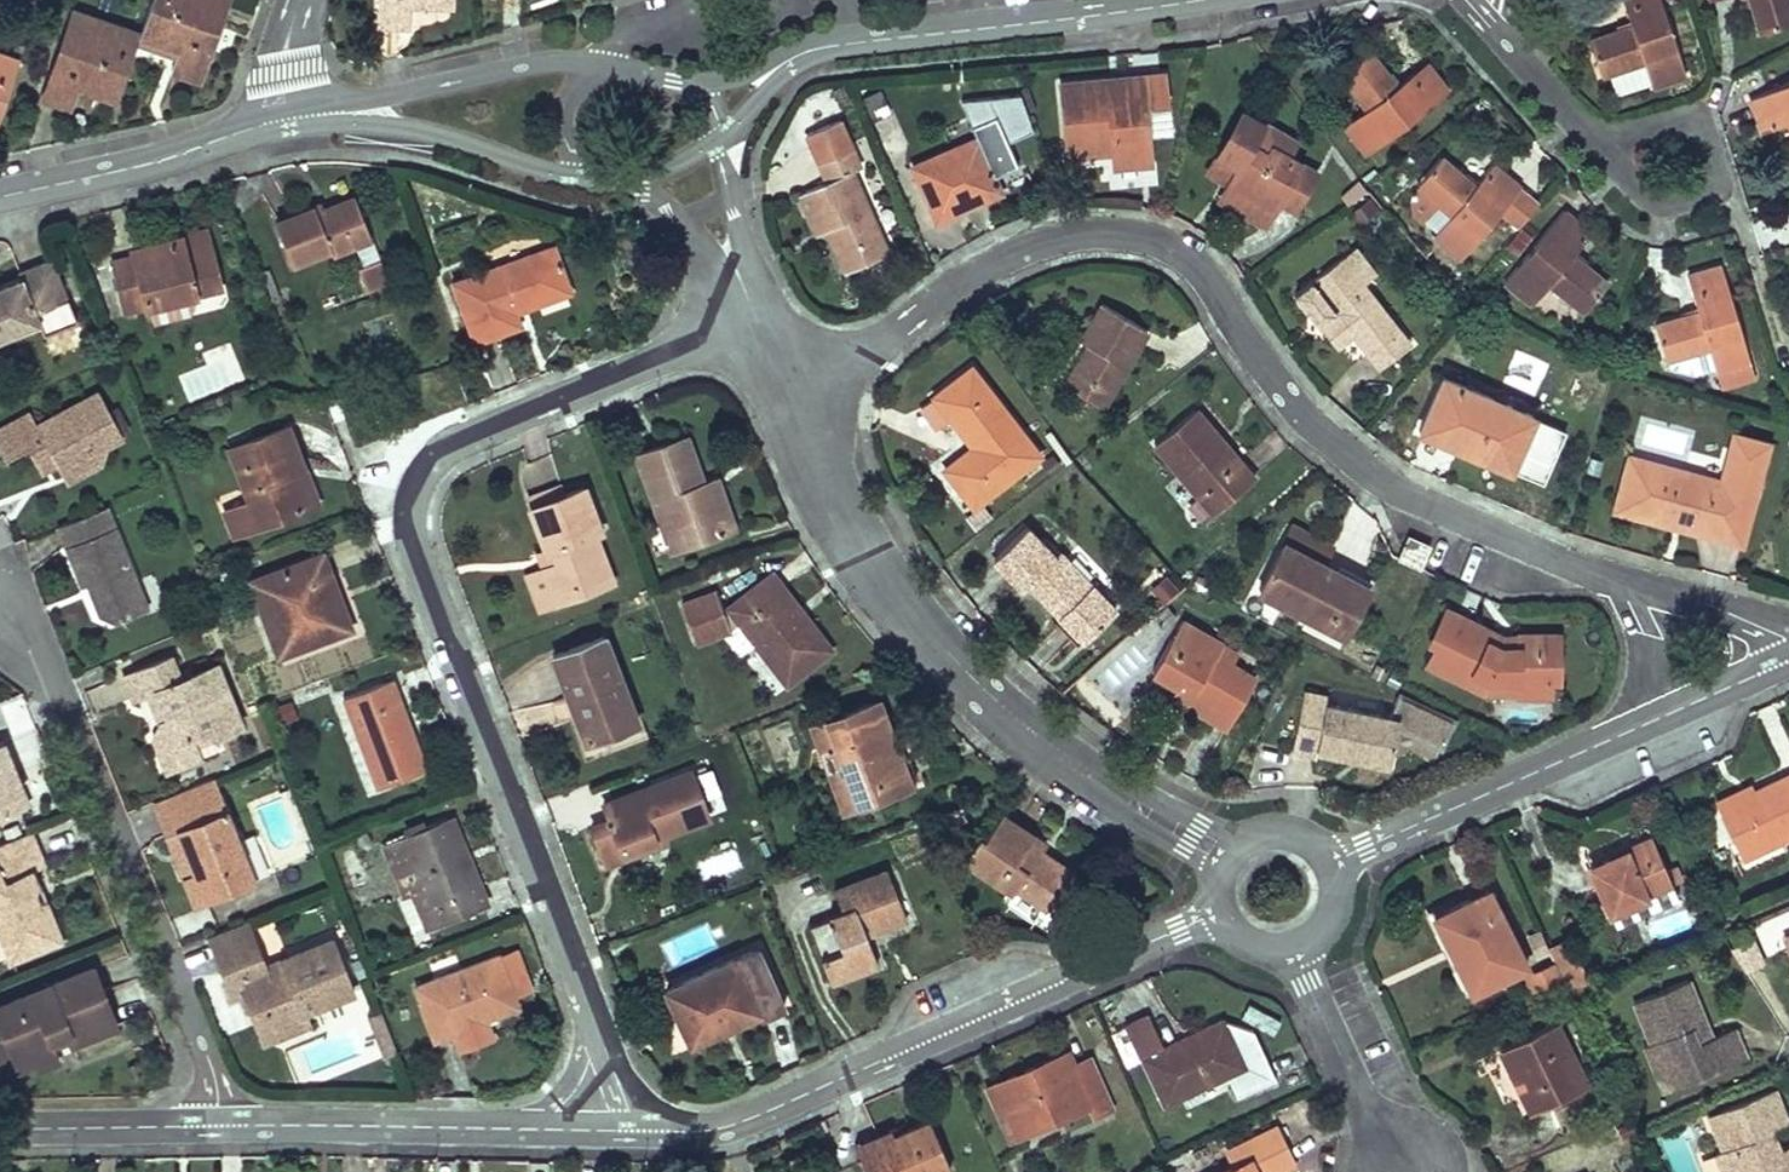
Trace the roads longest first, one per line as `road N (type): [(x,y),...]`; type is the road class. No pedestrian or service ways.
road 1 (residential): [(791,385),(1034,237),(1096,226),(1150,231),(1199,256),(1249,342),(1318,423),(1386,479),(1523,543),(1788,640)]
road 2 (residential): [(637,1139),(476,731),(420,554),(415,501),(427,457),(757,317)]
road 3 (residential): [(791,385),(859,551),(923,622),(1061,754),(1229,855)]
road 4 (residential): [(637,1139),(688,1140),(757,1126),(1227,919)]
road 5 (residential): [(221,1130),(218,1090),(77,715),(0,605)]
road 6 (residential): [(1338,885),(1788,670)]
road 7 (residential): [(1169,0),(802,54),(766,78),(707,81)]
road 8 (residential): [(221,1130),(637,1139)]
road 9 (residential): [(574,70),(562,106),(578,178),(651,187),(757,317)]
road 10 (residential): [(574,70),(268,130)]
road 11 (residential): [(268,130),(0,196)]
road 12 (residential): [(757,317),(707,81)]
road 13 (residential): [(1291,947),(1399,1160)]
road 14 (residential): [(0,1134),(221,1130)]
road 15 (residential): [(1604,137),(1633,191),(1664,206),(1696,201),(1721,172),(1701,127)]
road 16 (residential): [(1604,137),(1476,0)]
road 17 (residential): [(1338,885),(1331,861),(1302,834),(1262,832),(1229,855)]
road 18 (residential): [(268,130),(304,0)]
road 19 (residential): [(707,81),(574,70)]

